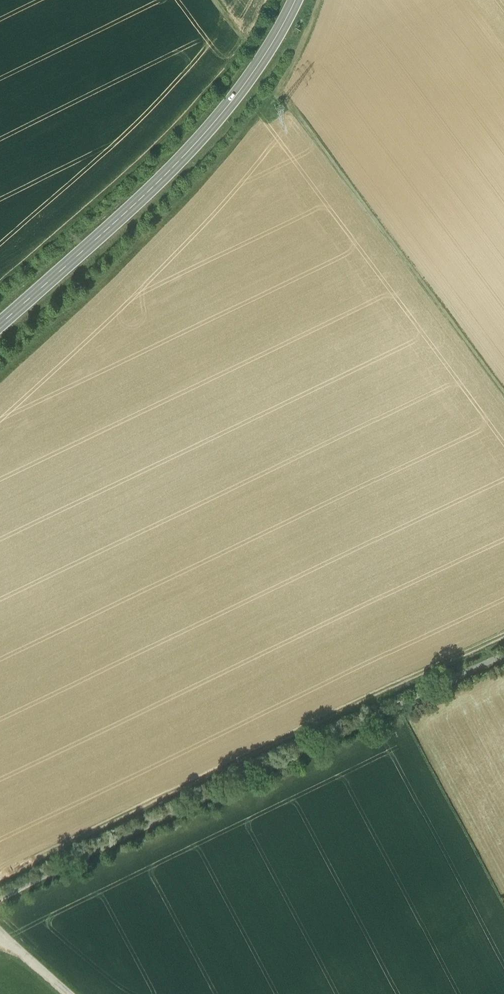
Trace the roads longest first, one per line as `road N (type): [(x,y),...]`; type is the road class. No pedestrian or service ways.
road 1 (secondary): [(0,334),(103,245),(230,114),(295,0)]

